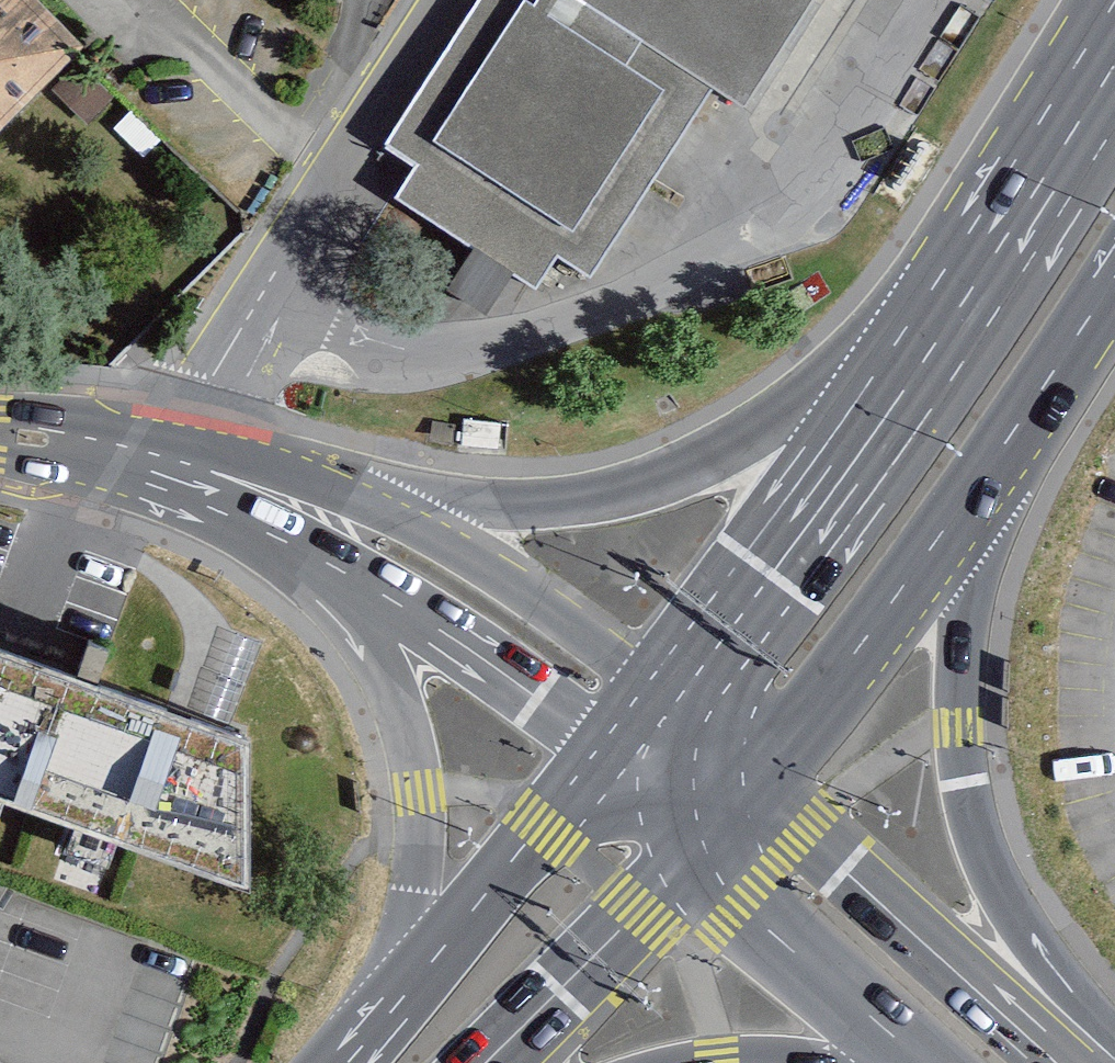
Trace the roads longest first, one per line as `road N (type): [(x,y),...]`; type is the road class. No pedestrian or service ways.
road 1 (secondary): [(1083,1062),(1032,979),(997,898),(960,727),(971,585),(1002,462)]
road 2 (tertiary): [(878,383),(743,463),(592,508),(514,515),(358,501)]
road 3 (tertiary): [(317,563),(402,718),(420,789),(424,870),(414,939),(392,1005),(359,1062)]
road 4 (secondary): [(1114,15),(878,383)]
road 5 (secondary): [(1083,1062),(765,779)]
road 6 (secondary): [(609,750),(360,1062)]
road 7 (secondary): [(765,779),(1002,462)]
road 8 (secondary): [(878,383),(654,688)]
road 9 (tertiary): [(654,688),(462,555),(358,501)]
road 10 (tertiary): [(317,563),(475,653),(609,750)]
road 11 (residential): [(173,466),(340,175)]
road 12 (secondary): [(706,850),(923,1062)]
road 13 (secondary): [(498,1062),(706,850)]
road 14 (secondary): [(1002,462),(1114,285)]
road 15 (tertiary): [(358,501),(173,466)]
road 16 (tertiary): [(173,466),(0,439)]
road 17 (tertiary): [(173,466),(216,507),(317,563)]
road 18 (secondary): [(765,779),(654,688)]
road 19 (secondary): [(609,750),(706,850)]

